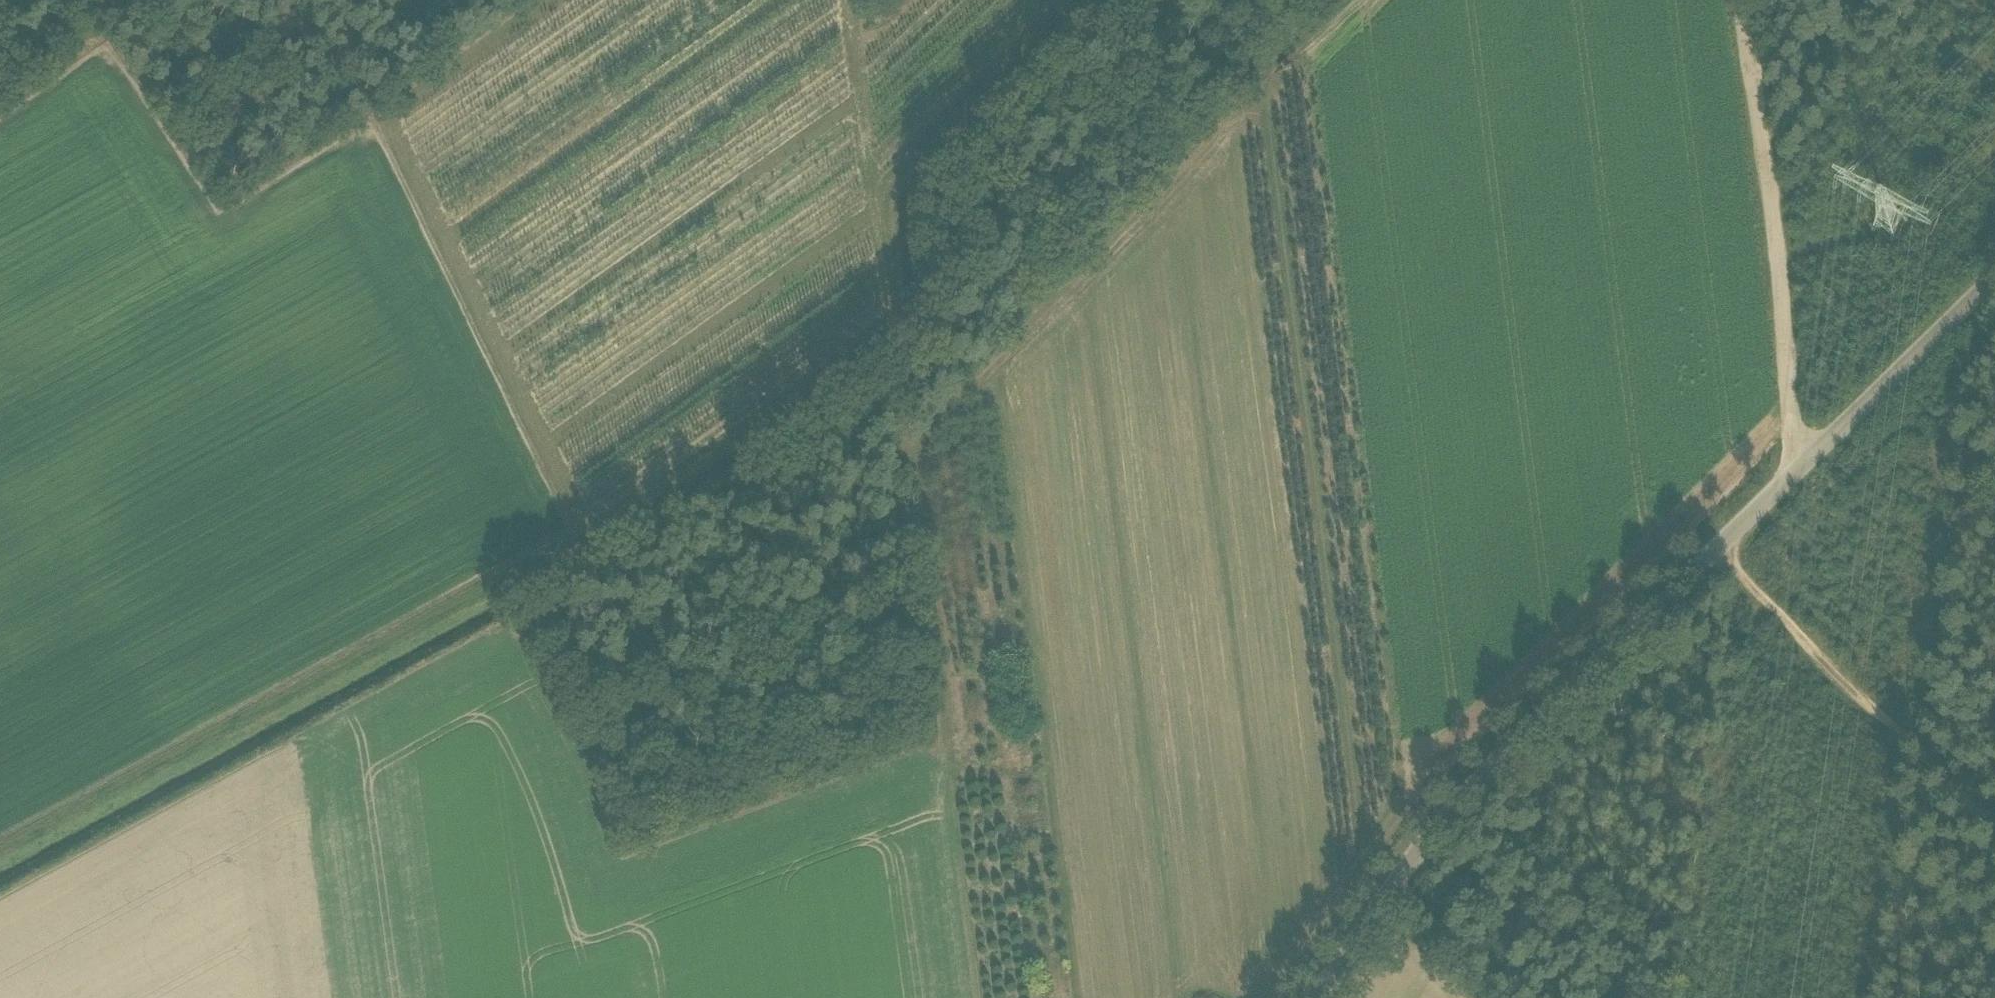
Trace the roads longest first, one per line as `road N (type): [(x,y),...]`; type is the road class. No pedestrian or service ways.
road 1 (track): [(0,862),(560,563),(907,319),(858,0)]
road 2 (unclassified): [(1321,997),(1403,869),(1507,750),(1994,276)]
road 3 (track): [(1745,0),(1799,466)]
road 4 (track): [(1994,826),(1716,552)]

